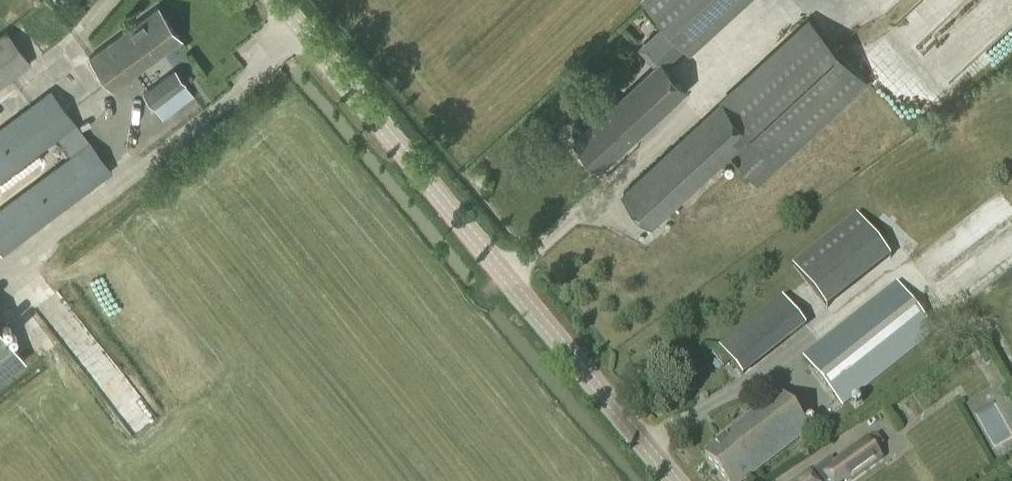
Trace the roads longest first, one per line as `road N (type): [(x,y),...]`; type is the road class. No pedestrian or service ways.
road 1 (tertiary): [(675,480),(272,0)]
road 2 (track): [(508,280),(802,0)]

